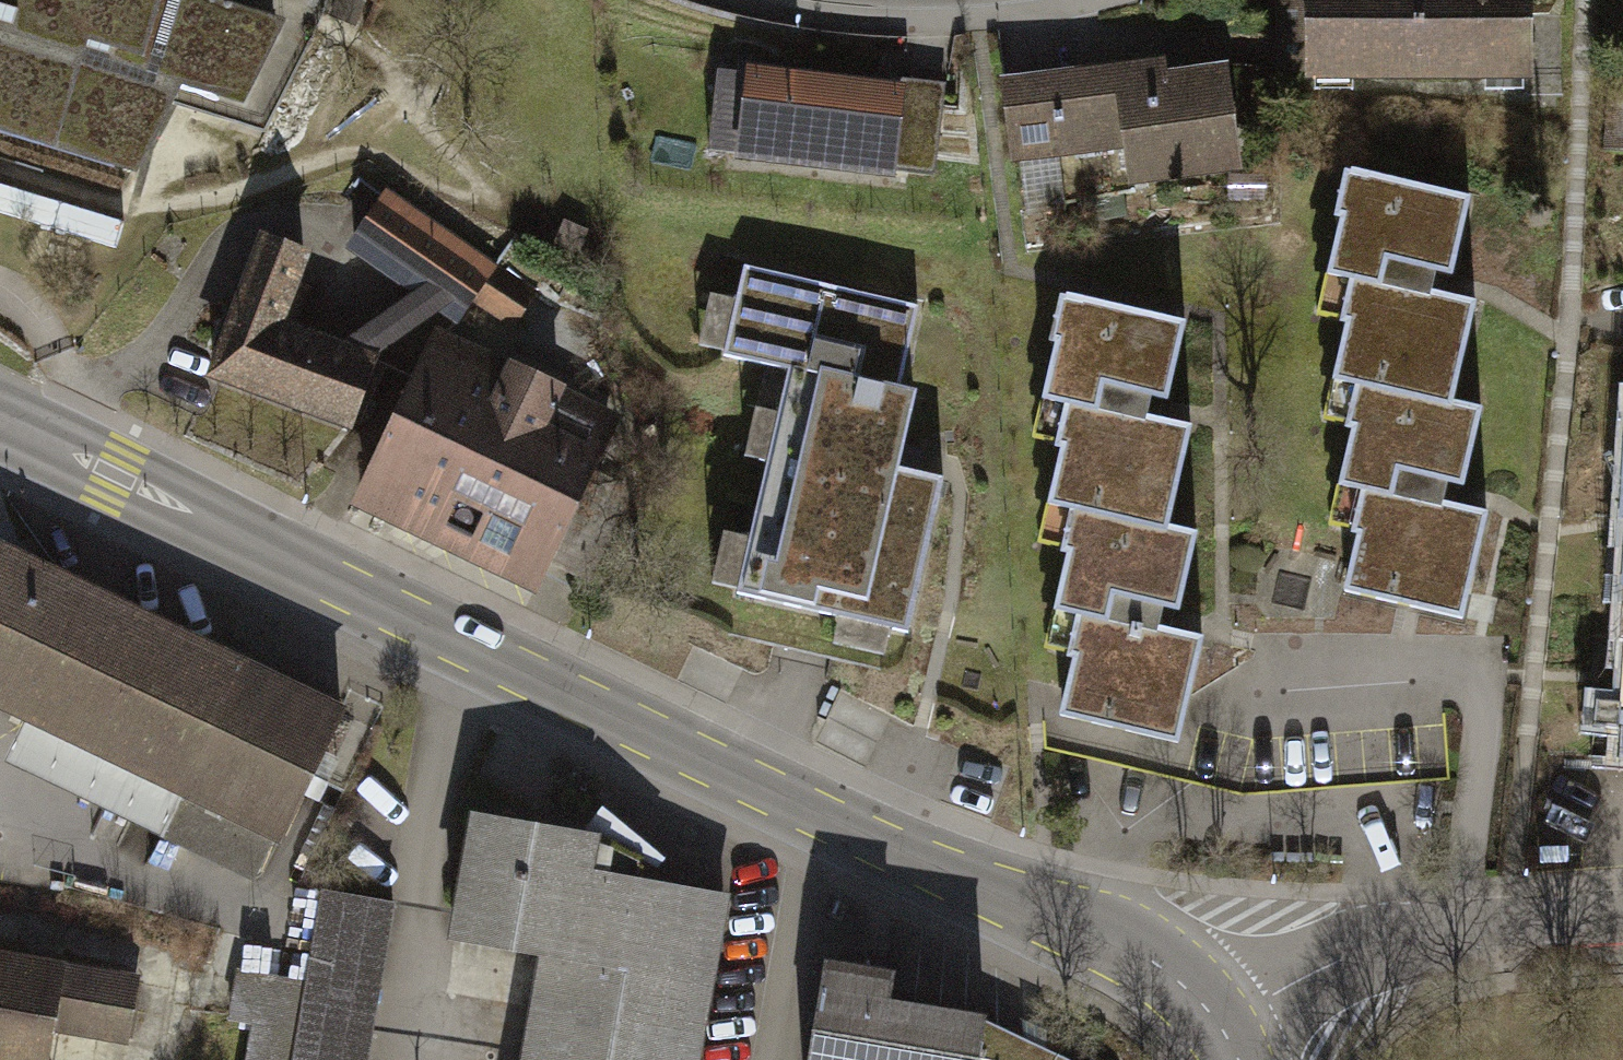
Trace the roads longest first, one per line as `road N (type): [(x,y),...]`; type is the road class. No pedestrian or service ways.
road 1 (tertiary): [(1216,1015),(1134,946),(921,863),(0,421)]
road 2 (residential): [(1216,1015),(1356,959),(1622,924)]

